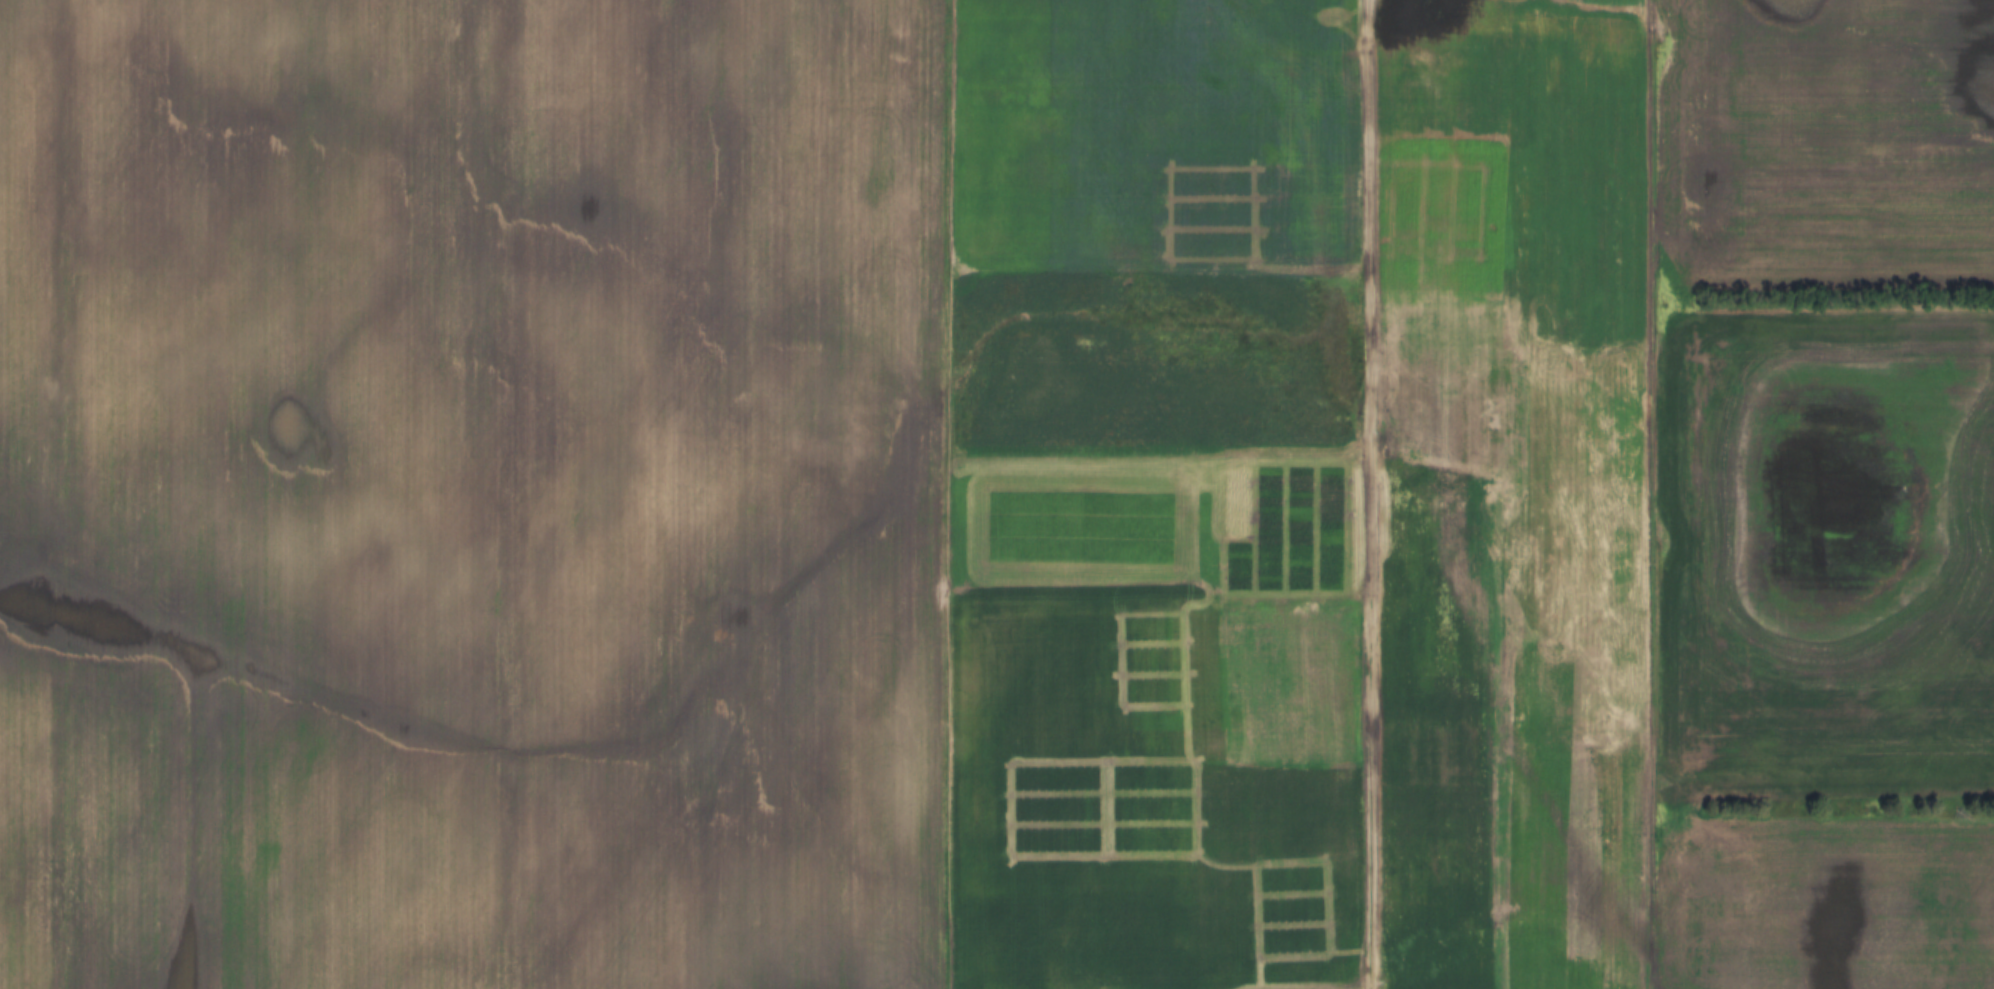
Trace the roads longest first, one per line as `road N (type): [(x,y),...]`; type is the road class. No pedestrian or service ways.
road 1 (track): [(69,0),(65,988)]
road 2 (track): [(1373,0),(1375,988)]

